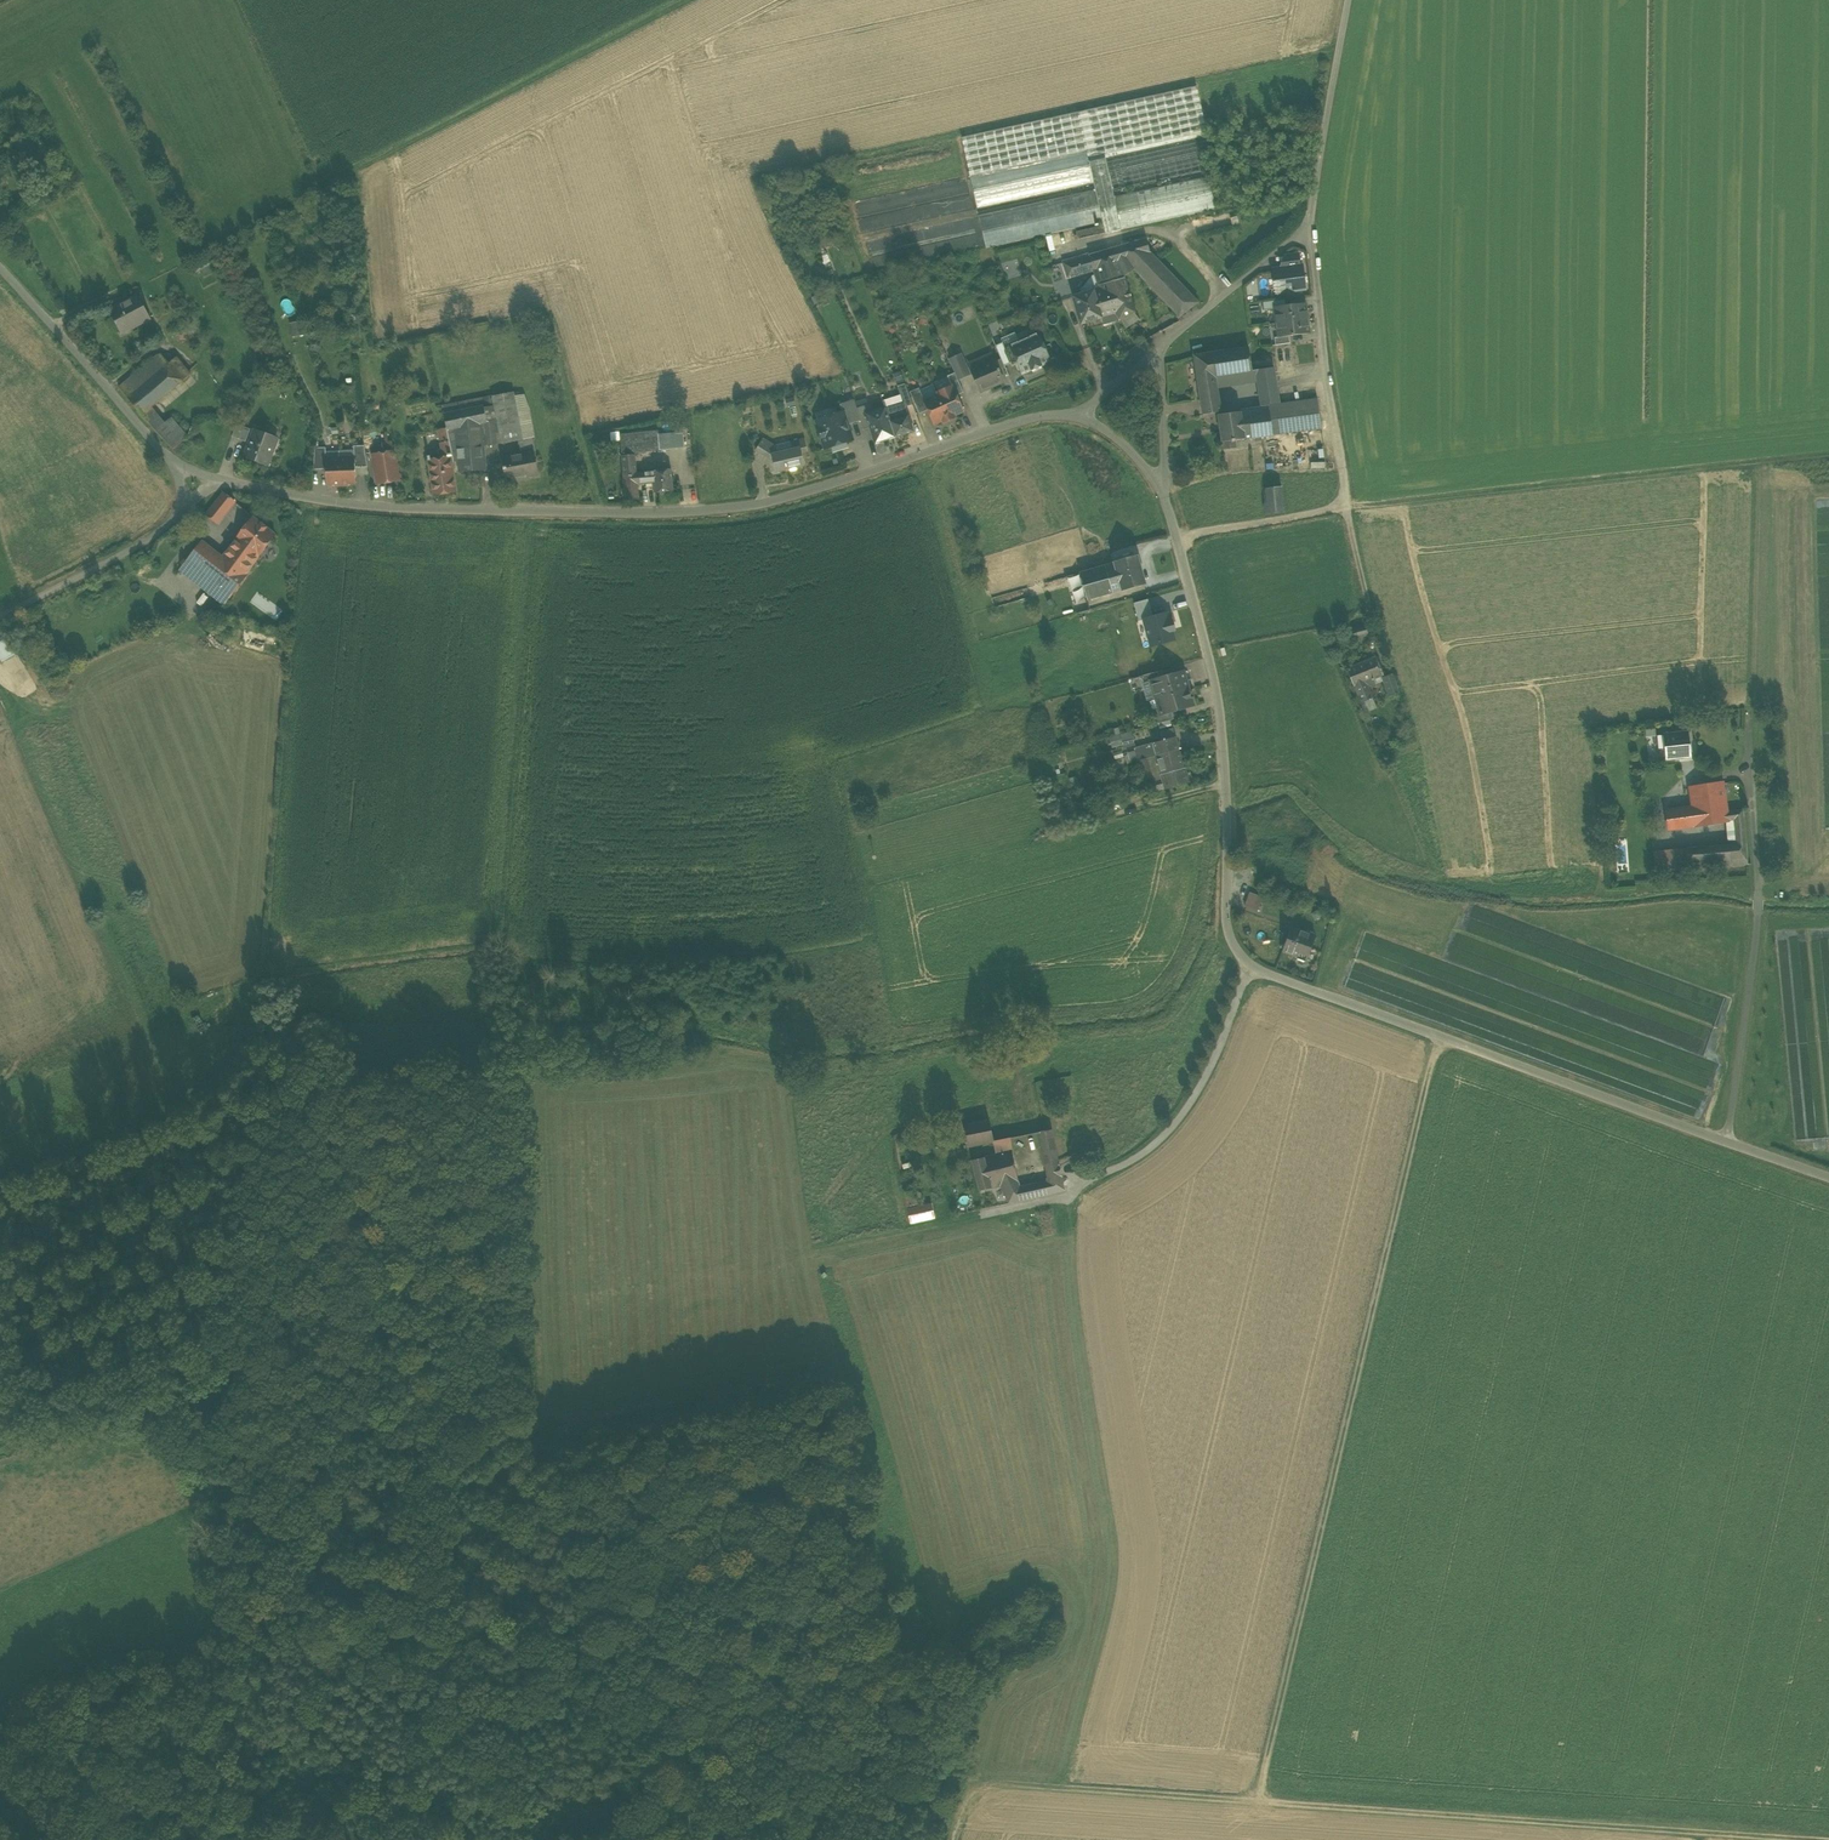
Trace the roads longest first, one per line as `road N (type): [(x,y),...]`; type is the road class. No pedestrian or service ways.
road 1 (residential): [(1828,1177),(1249,967),(1225,910),(1225,694),(1173,507)]
road 2 (residential): [(1077,409),(735,507),(400,507),(212,474)]
road 3 (track): [(1257,1800),(1437,1037)]
road 4 (track): [(1828,457),(1346,507),(1182,537)]
road 5 (track): [(1062,1196),(1114,1566),(1062,1786)]
road 6 (track): [(1257,1800),(1826,1839)]
road 7 (track): [(683,0),(214,242)]
road 8 (residential): [(1154,352),(1308,225),(1348,0)]
road 9 (track): [(1369,615),(1346,507),(1308,225)]
road 10 (track): [(946,1839),(960,1779),(1257,1800)]
road 11 (residential): [(212,474),(174,461),(0,267)]
road 12 (residential): [(0,611),(158,536),(212,474)]
road 13 (track): [(1062,1196),(811,1250)]
road 14 (track): [(55,326),(214,242)]
road 15 (residential): [(1173,507),(1154,352)]
road 16 (residential): [(1173,507),(1126,446),(1077,409)]

